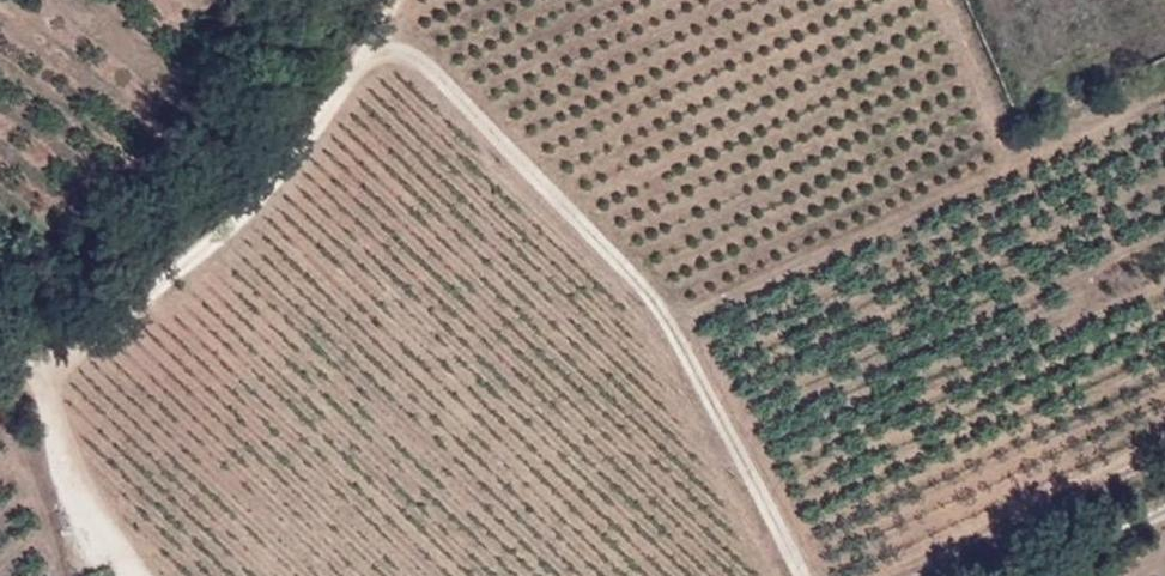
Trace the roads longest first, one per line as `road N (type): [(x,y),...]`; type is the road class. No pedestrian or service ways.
road 1 (track): [(380,35),(417,57),(615,246),(681,337),(794,575)]
road 2 (unclassified): [(397,0),(271,199),(173,286),(80,347),(48,357),(0,347)]
road 3 (track): [(744,473),(1164,272)]
road 4 (track): [(135,575),(84,505),(49,408),(48,357)]
road 5 (track): [(1058,575),(1164,517)]

